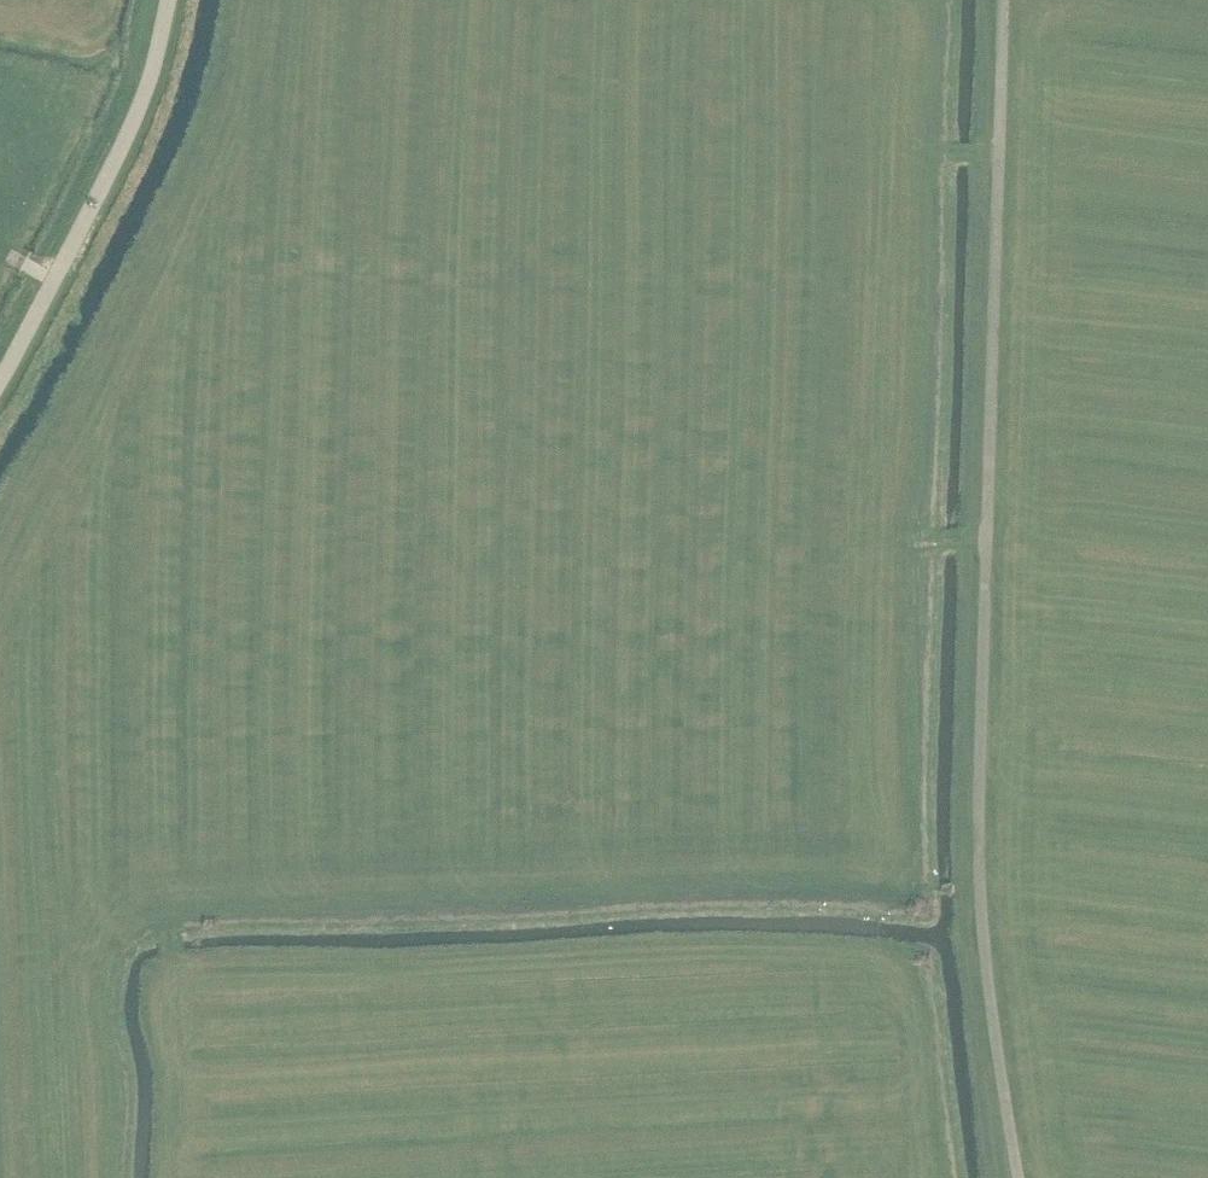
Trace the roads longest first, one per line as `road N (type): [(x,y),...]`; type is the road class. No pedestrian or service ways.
road 1 (track): [(1020,1177),(980,882),(1006,0)]
road 2 (unclassified): [(170,0),(154,84),(0,385)]

